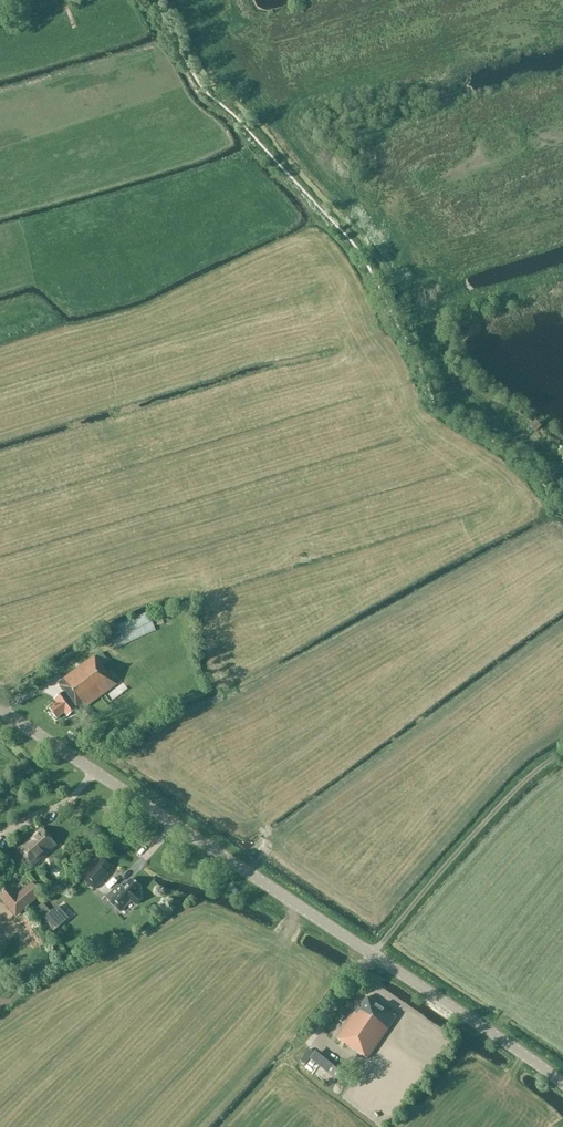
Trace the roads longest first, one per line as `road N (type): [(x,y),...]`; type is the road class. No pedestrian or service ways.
road 1 (tertiary): [(562,1084),(0,709)]

